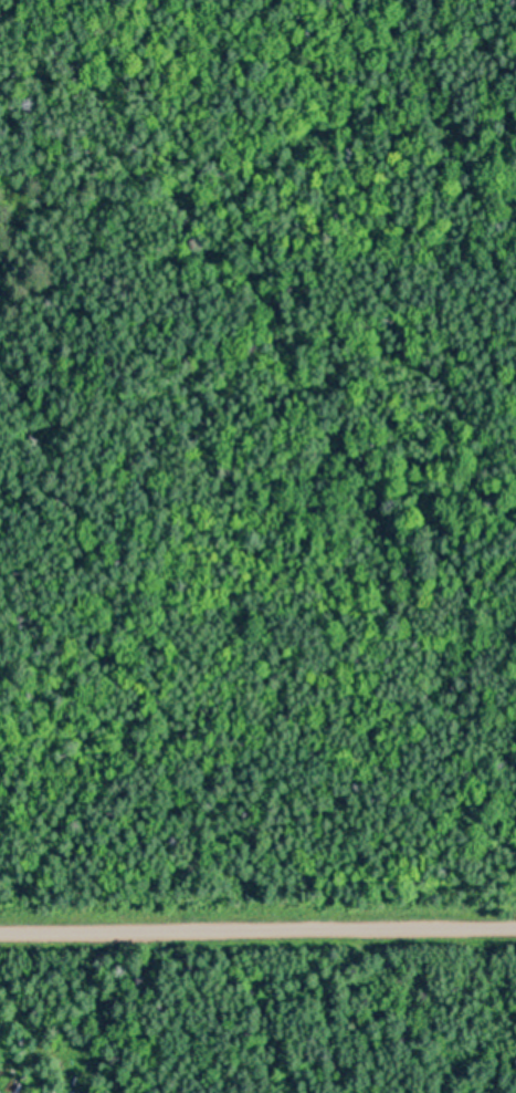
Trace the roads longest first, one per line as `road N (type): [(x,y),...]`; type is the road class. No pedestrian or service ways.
road 1 (residential): [(515,928),(0,934)]

